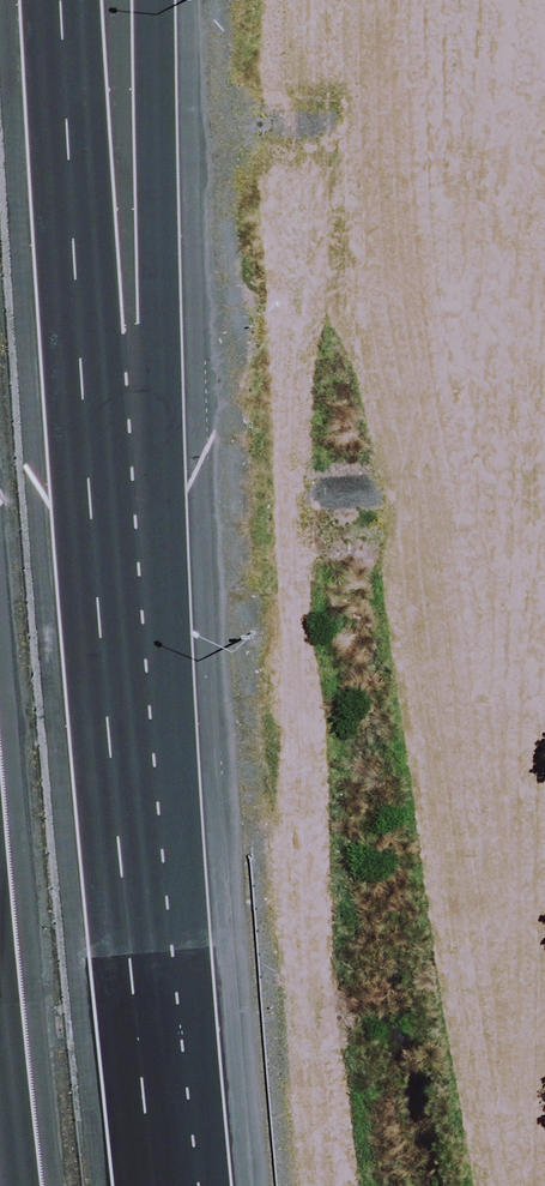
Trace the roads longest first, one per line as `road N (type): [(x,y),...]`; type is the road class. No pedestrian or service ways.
road 1 (motorway): [(58,0),(83,453),(127,696)]
road 2 (motorway): [(147,0),(127,696)]
road 3 (motorway): [(127,696),(185,1185)]

